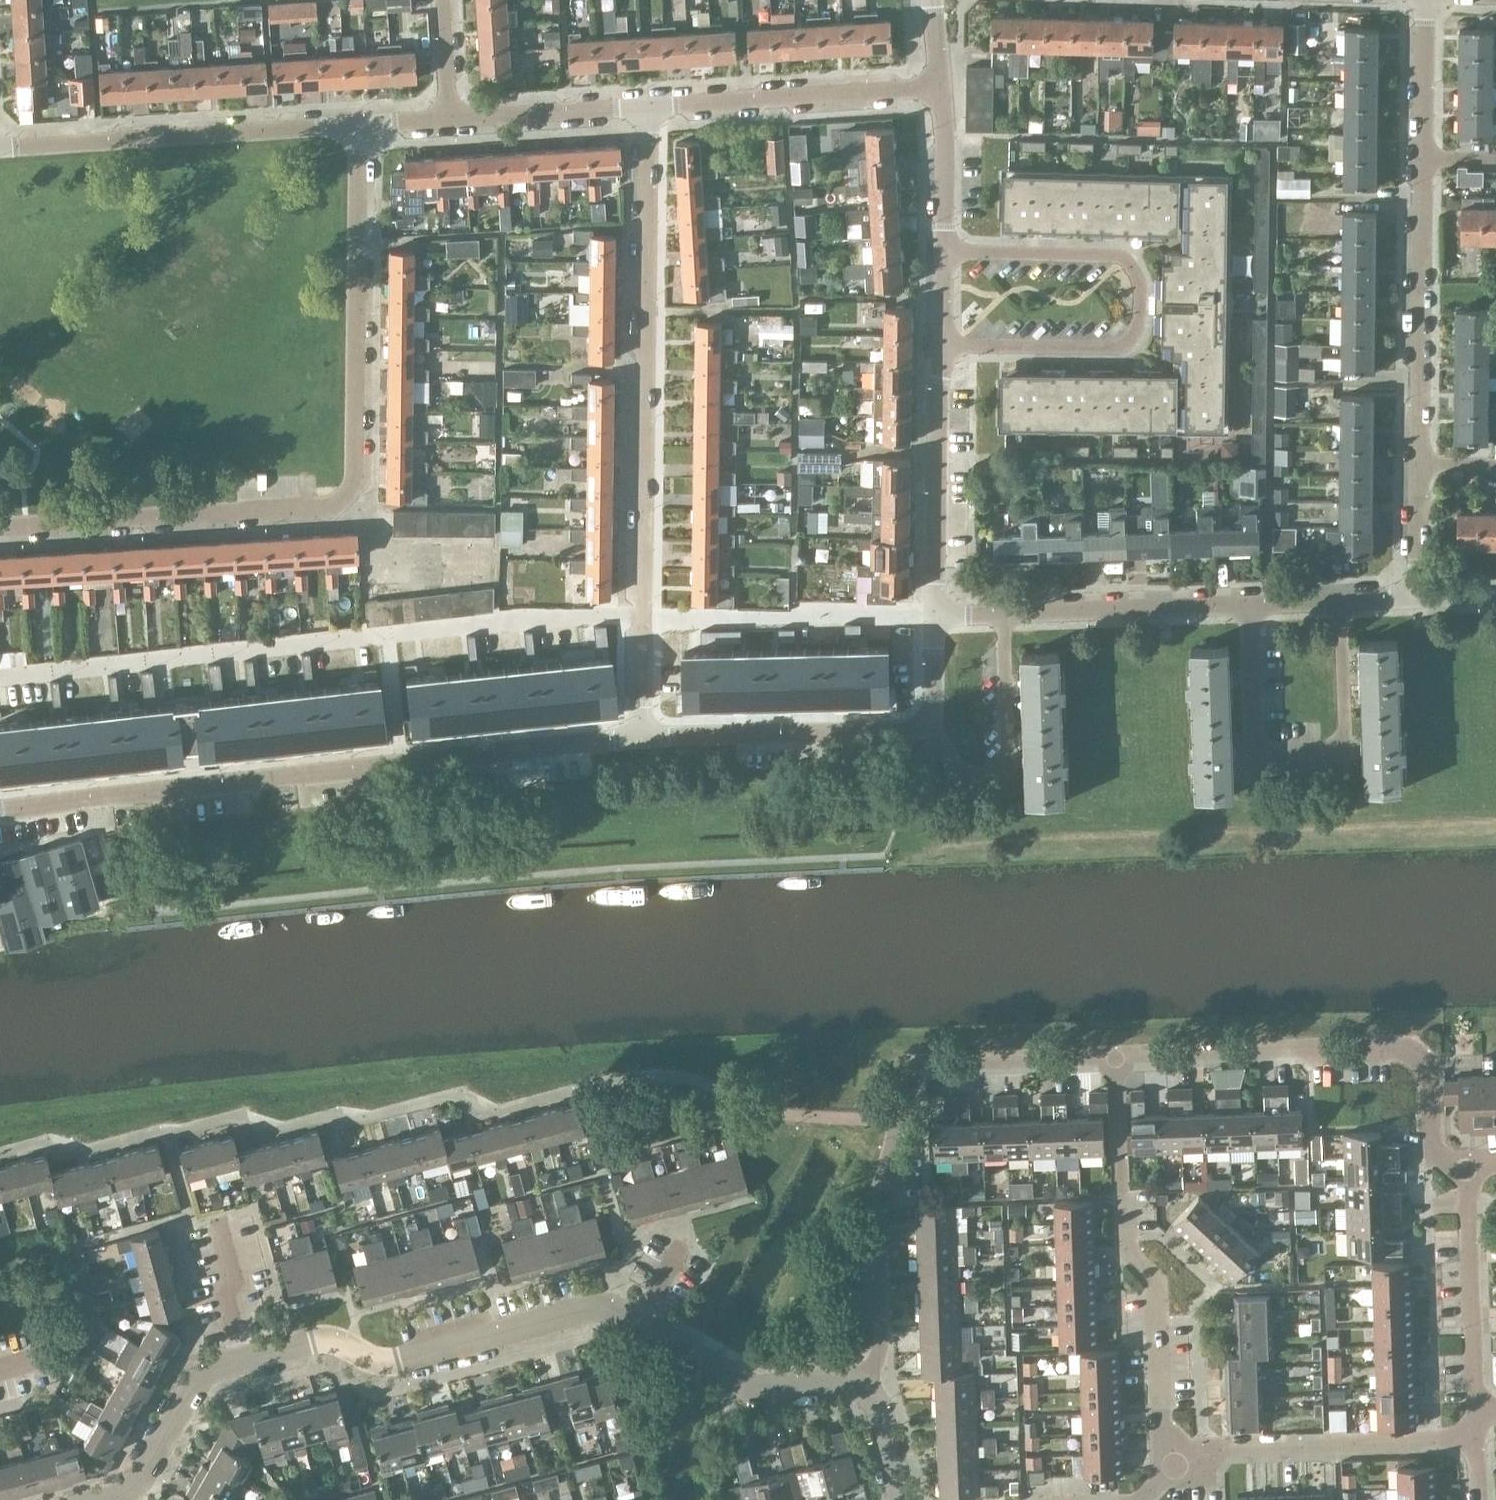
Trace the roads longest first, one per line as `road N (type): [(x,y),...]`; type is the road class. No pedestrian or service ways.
road 1 (residential): [(0,526),(333,505),(347,490),(353,483),(357,124)]
road 2 (unclassified): [(242,1359),(322,1338),(388,1362),(601,1306),(744,1384),(841,1378),(858,1385)]
road 3 (residential): [(5,810),(641,736)]
road 4 (residential): [(641,736),(648,105)]
road 5 (residential): [(1116,1054),(916,1062),(875,1214),(879,1352),(858,1385)]
road 6 (residential): [(936,613),(944,365),(939,86)]
road 7 (residential): [(1466,1169),(1441,1157),(1430,1132),(1428,1066),(1406,1046),(1116,1054)]
road 8 (residential): [(1174,1464),(1160,1418),(1156,1284),(1126,1252),(1116,1054)]
road 9 (residential): [(1340,599),(1345,750),(1255,752),(1249,603)]
road 10 (residential): [(0,148),(357,124)]
road 11 (residential): [(1174,1464),(1210,1451),(1476,1437)]
road 12 (residential): [(1419,463),(1423,159)]
road 13 (residential): [(641,736),(935,728)]
road 14 (residential): [(648,105),(939,86)]
road 15 (residential): [(935,728),(962,772),(1008,771),(1003,612)]
road 16 (residential): [(1003,612),(1249,603)]
road 17 (residential): [(1475,1411),(1466,1169)]
road 18 (unclassified): [(104,1499),(135,1484),(198,1379),(242,1359)]
road 19 (residential): [(448,118),(648,105)]
road 20 (residential): [(1423,159),(1425,0)]
road 21 (residential): [(242,1359),(225,1295),(235,1280),(217,1217)]
road 22 (residential): [(1419,596),(1419,463)]
road 23 (unclassified): [(858,1385),(877,1406),(903,1499)]

